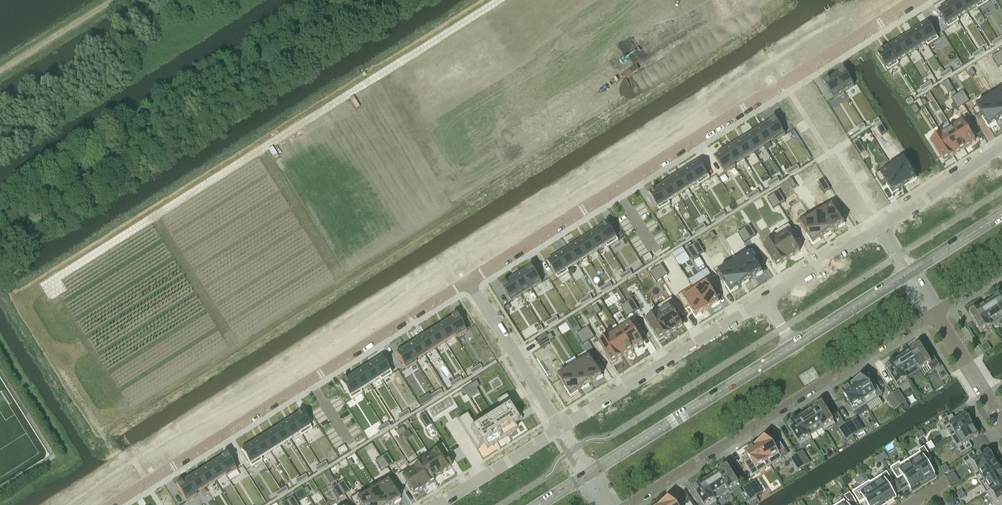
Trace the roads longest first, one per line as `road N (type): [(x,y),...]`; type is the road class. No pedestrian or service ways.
road 1 (track): [(502,0),(52,282)]
road 2 (residential): [(144,478),(465,277)]
road 3 (residential): [(465,277),(786,78)]
road 4 (residential): [(629,504),(933,312)]
road 5 (residential): [(763,299),(558,426)]
road 6 (tertiary): [(792,346),(588,474)]
road 7 (residential): [(465,277),(558,426)]
road 8 (residential): [(786,78),(879,226)]
road 9 (residential): [(786,78),(914,0)]
road 10 (residential): [(558,426),(434,504)]
road 11 (residential): [(1001,150),(879,226)]
road 12 (residential): [(879,226),(763,299)]
road 13 (tertiary): [(908,273),(792,346)]
road 14 (track): [(0,71),(113,0)]
road 15 (residential): [(1001,423),(933,312)]

